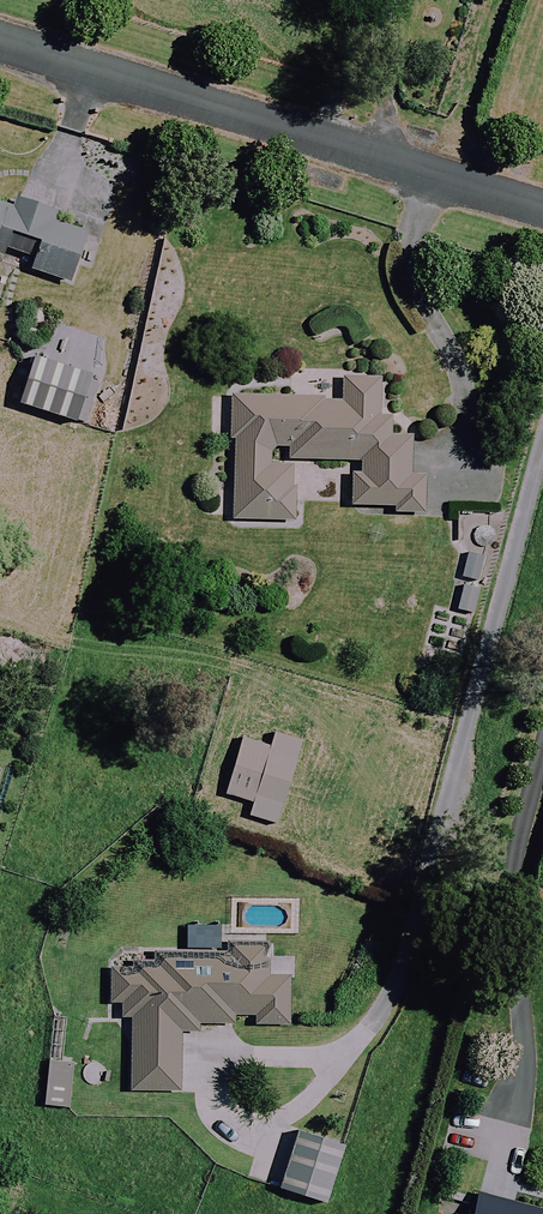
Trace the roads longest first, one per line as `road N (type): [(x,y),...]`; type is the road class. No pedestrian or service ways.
road 1 (residential): [(542,213),(0,45)]

